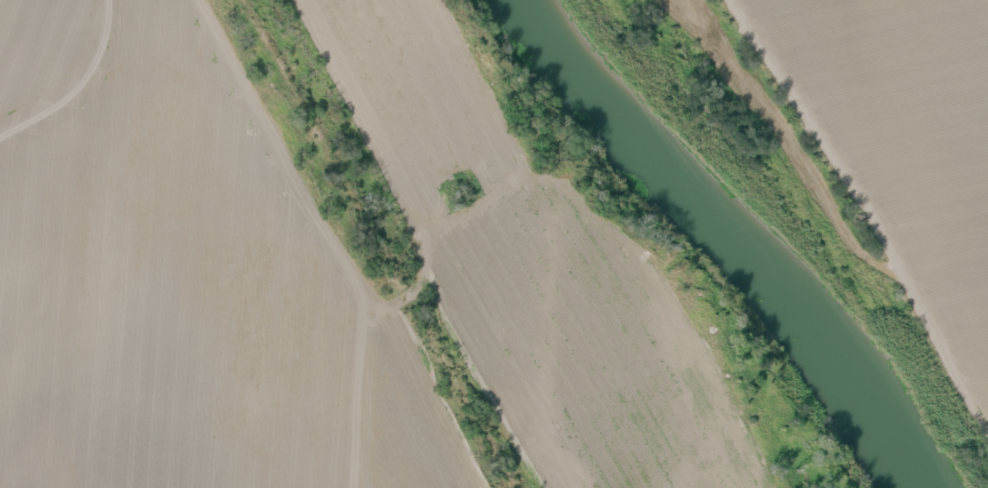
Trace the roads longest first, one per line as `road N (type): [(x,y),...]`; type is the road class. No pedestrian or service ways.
road 1 (track): [(987,457),(727,0)]

